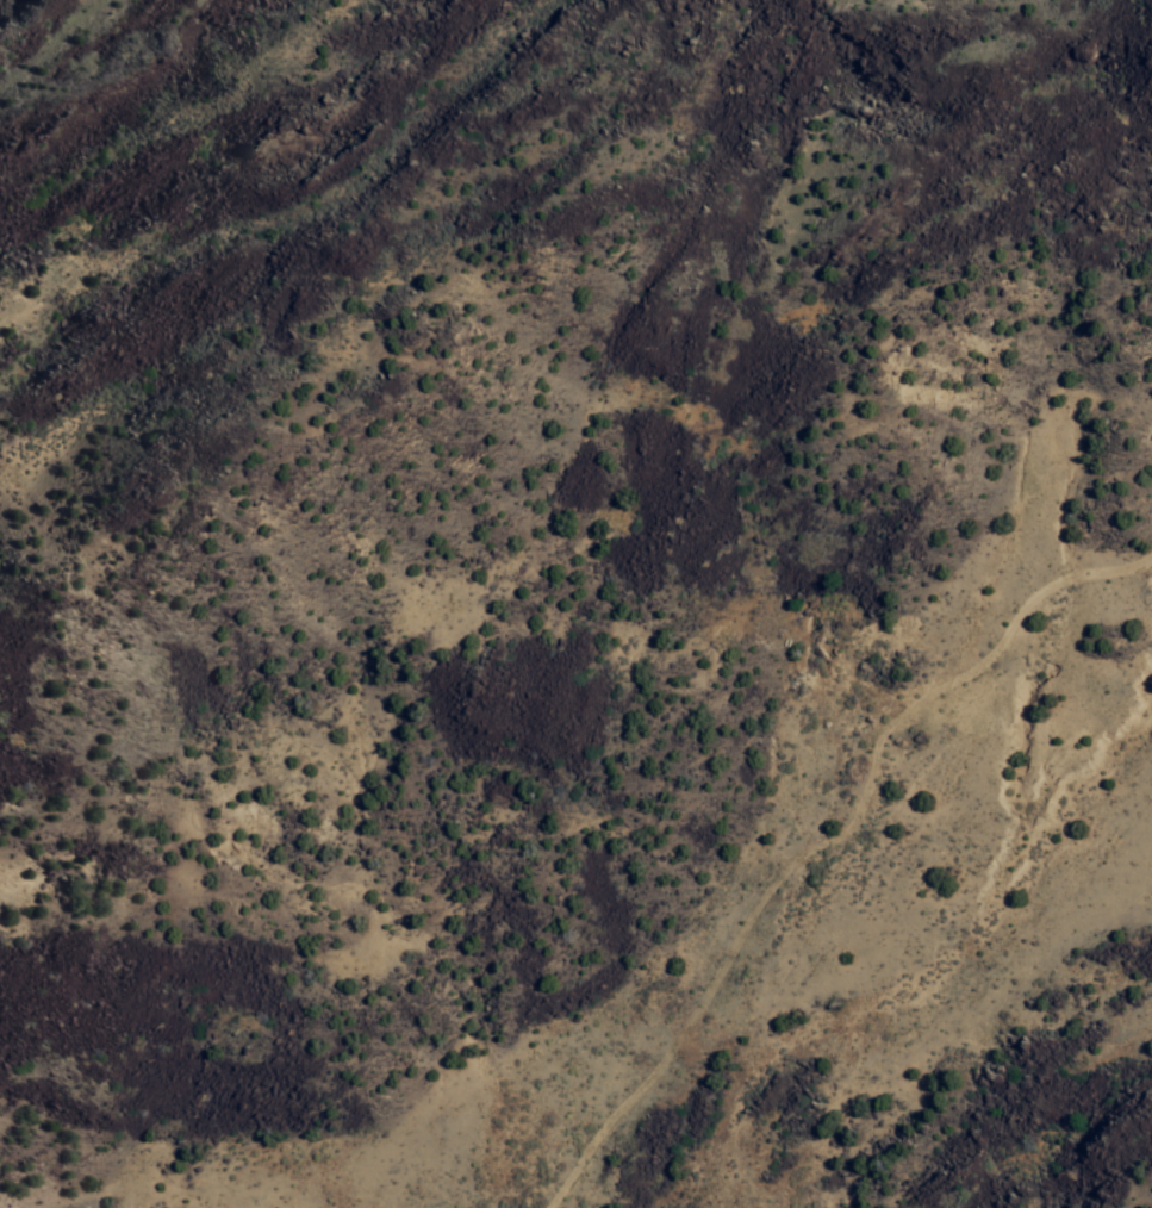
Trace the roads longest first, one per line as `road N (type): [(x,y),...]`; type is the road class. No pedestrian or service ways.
road 1 (residential): [(784,578),(776,1207)]
road 2 (residential): [(752,575),(911,20),(909,0)]

